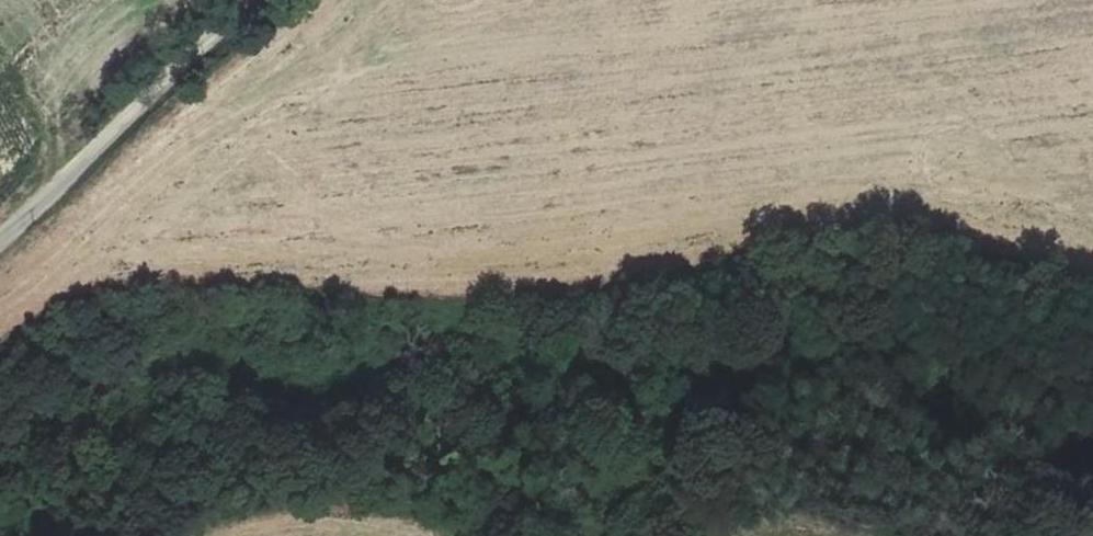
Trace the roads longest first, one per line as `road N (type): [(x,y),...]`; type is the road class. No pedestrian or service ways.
road 1 (unclassified): [(249,0),(0,239)]

